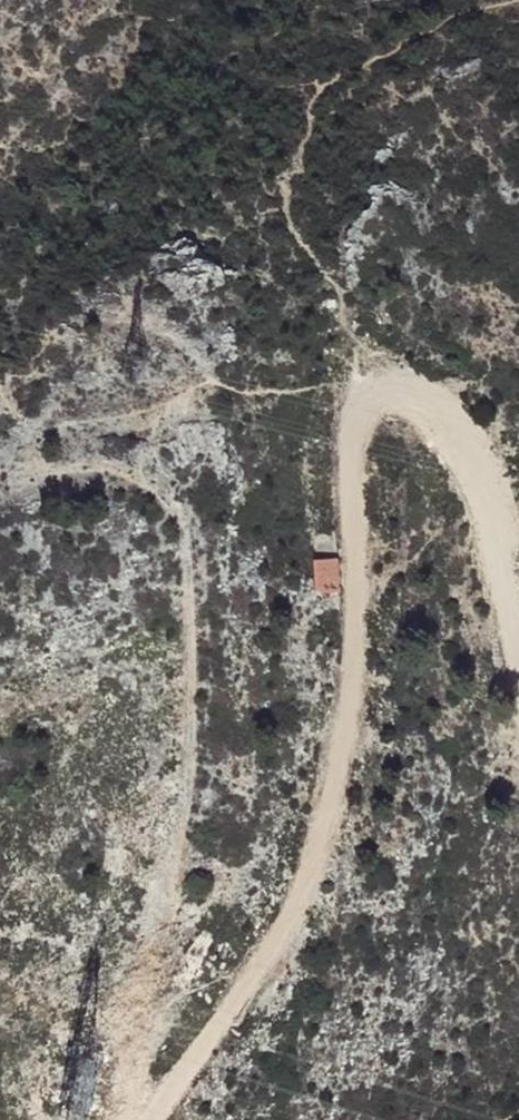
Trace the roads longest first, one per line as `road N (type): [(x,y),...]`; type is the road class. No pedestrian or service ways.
road 1 (track): [(149,1119),(263,964),(337,801),(352,685),(348,452),(356,414)]
road 2 (track): [(123,1119),(175,880),(191,544),(137,458)]
road 3 (track): [(356,414),(389,397),(439,409),(476,466),(518,691)]

